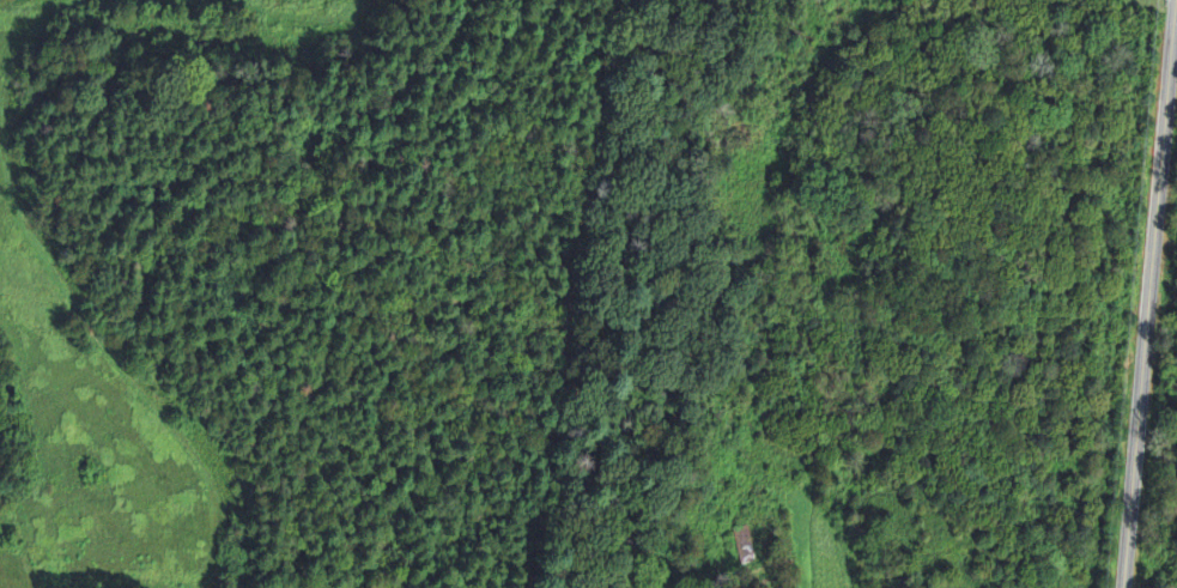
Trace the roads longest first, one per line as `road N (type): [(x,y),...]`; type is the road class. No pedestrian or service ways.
road 1 (tertiary): [(1121,587),(1165,125)]
road 2 (tertiary): [(1165,125),(1176,0)]

